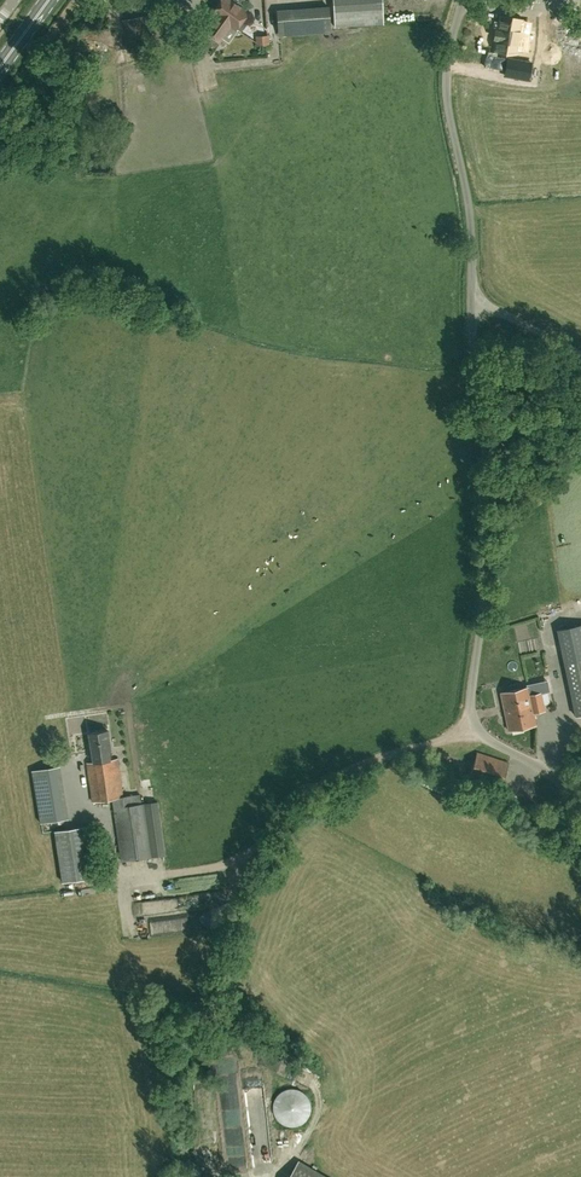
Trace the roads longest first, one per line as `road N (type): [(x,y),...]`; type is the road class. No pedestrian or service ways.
road 1 (unclassified): [(580,805),(481,733),(469,715),(487,497),(472,376),(469,210),(446,94),(463,0)]
road 2 (track): [(107,888),(237,867),(315,793),(473,723)]

